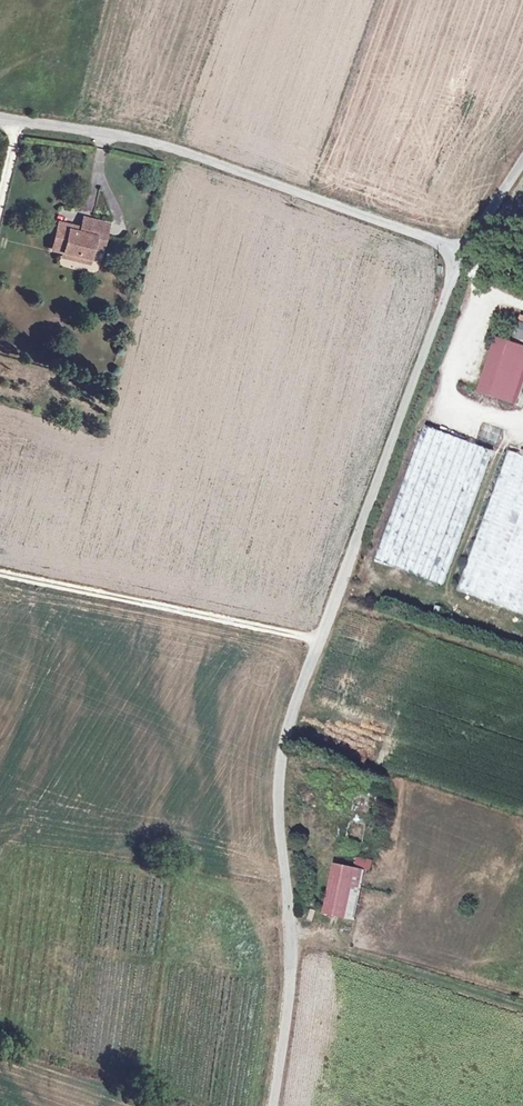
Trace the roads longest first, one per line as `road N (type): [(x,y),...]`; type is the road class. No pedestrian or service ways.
road 1 (unclassified): [(271,1105),(297,963),(282,850),(282,765),(318,643),(464,255)]
road 2 (unclassified): [(0,119),(120,135),(269,173),(464,255)]
road 3 (track): [(318,643),(0,572)]

